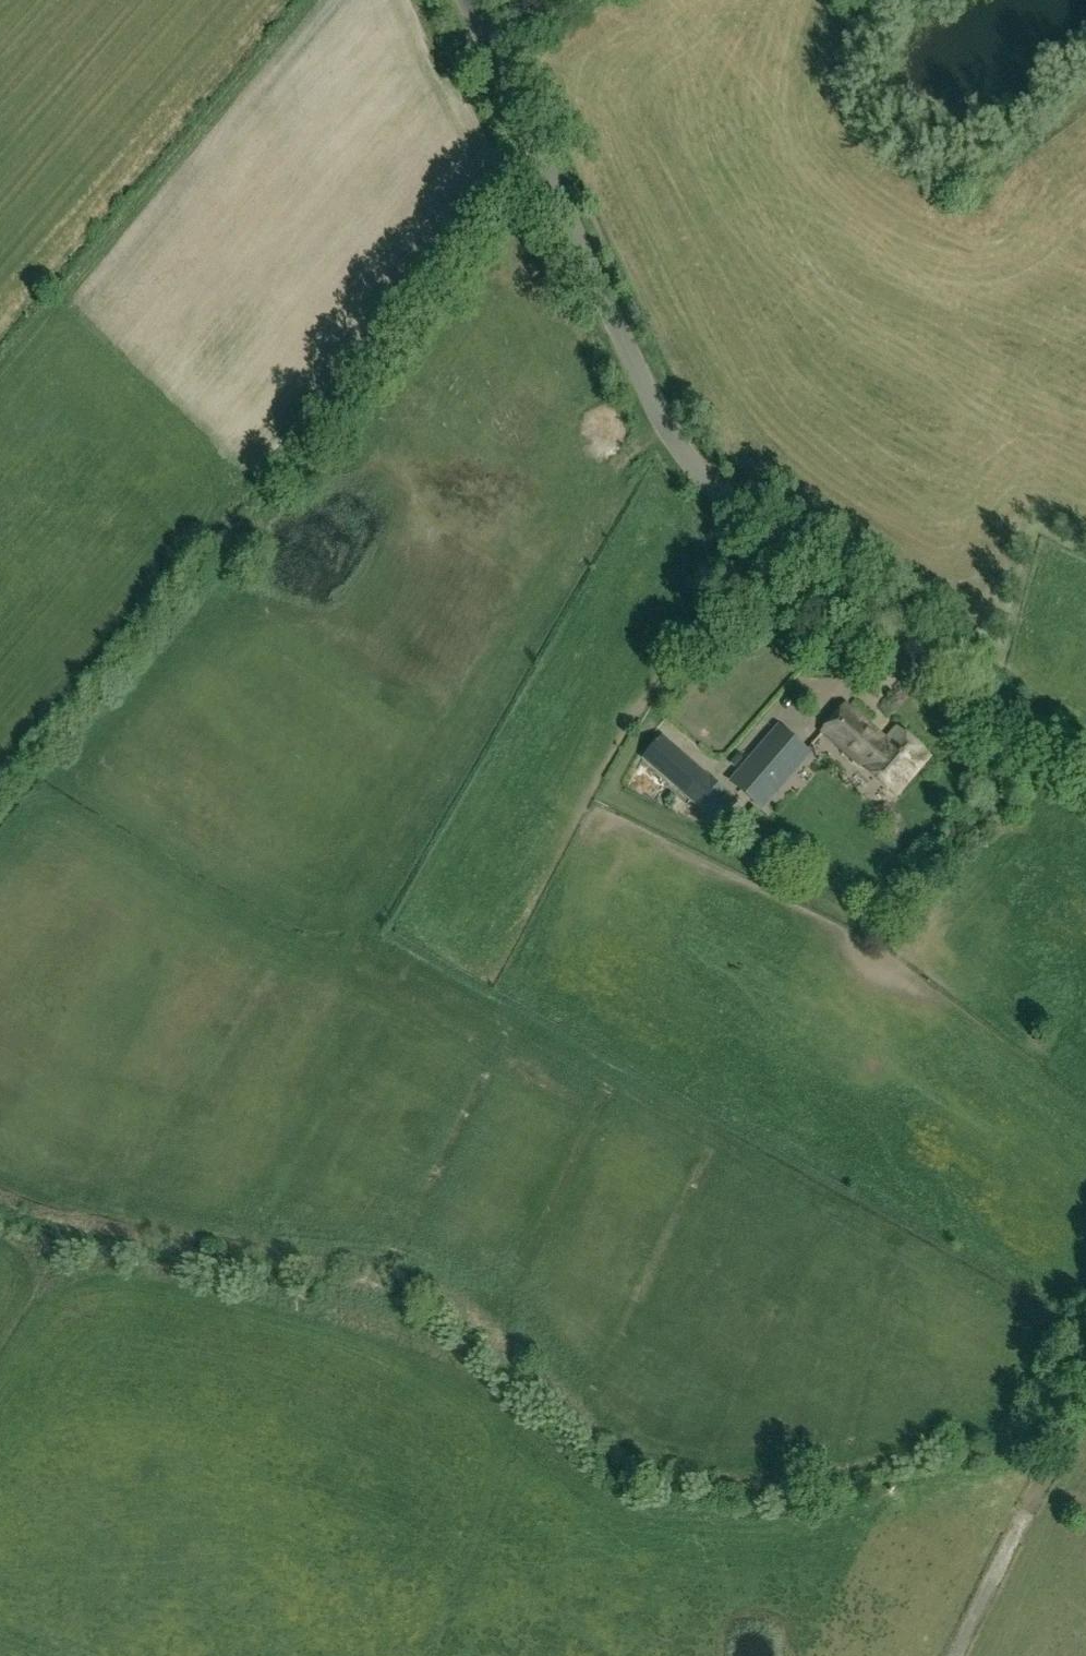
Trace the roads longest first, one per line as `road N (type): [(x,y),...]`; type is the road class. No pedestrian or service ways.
road 1 (unclassified): [(1085,762),(722,509),(683,466),(640,398),(470,0)]

